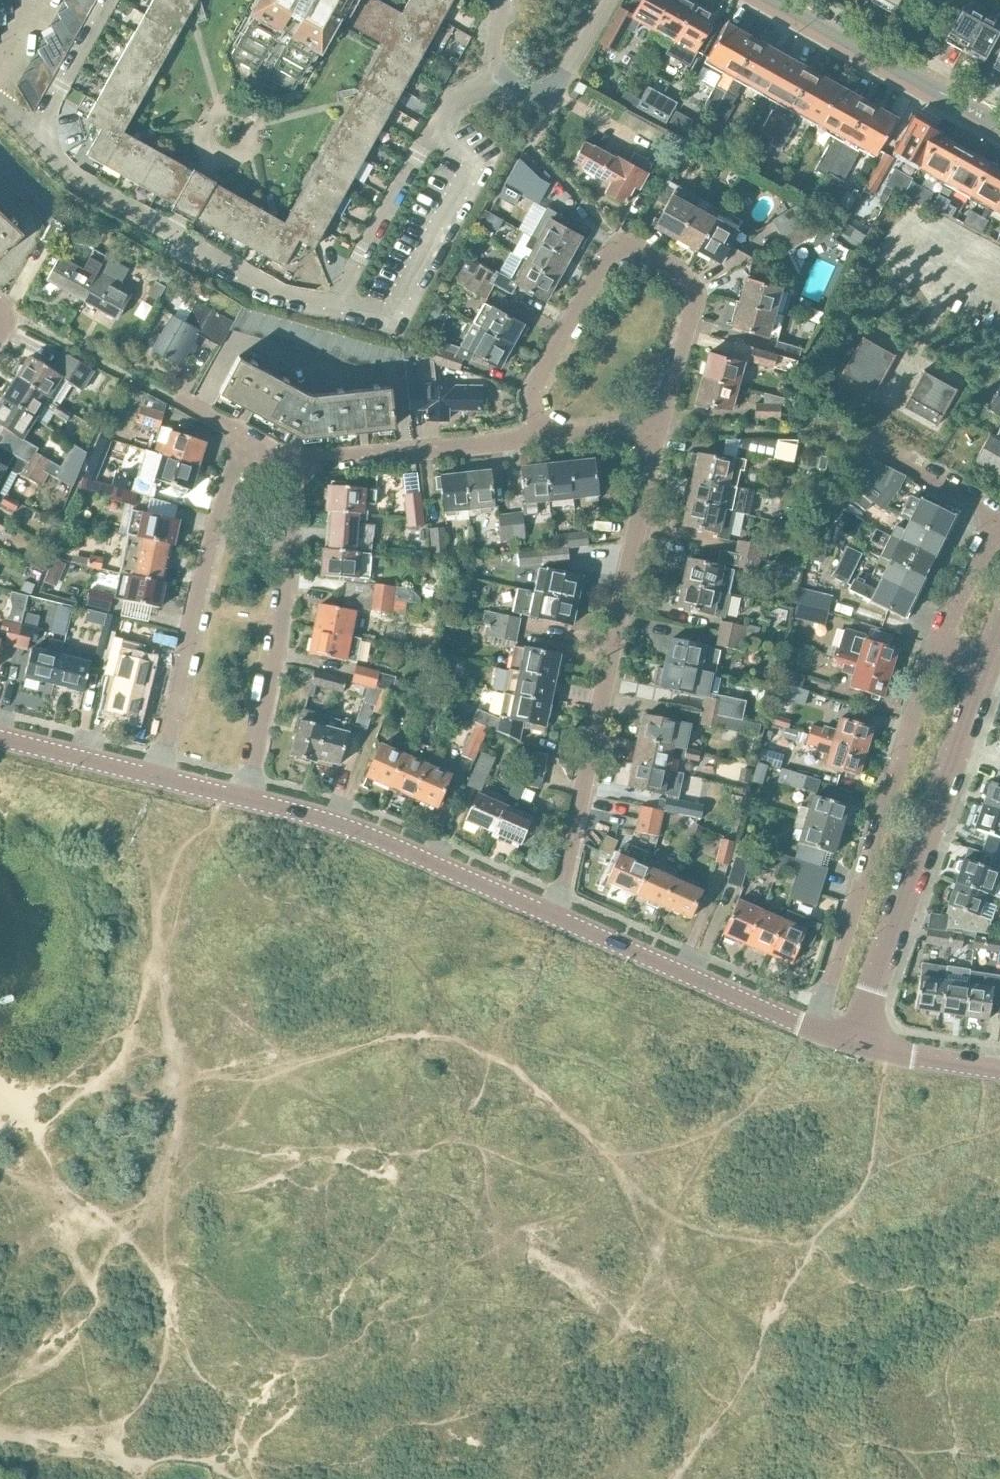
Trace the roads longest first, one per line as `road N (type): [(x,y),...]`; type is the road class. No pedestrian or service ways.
road 1 (residential): [(33,140),(69,173),(282,295),(338,306),(434,125)]
road 2 (residential): [(556,916),(659,426)]
road 3 (residential): [(659,426),(696,297),(688,277),(628,248),(599,266),(543,365),(540,436)]
road 4 (residential): [(819,1031),(939,639)]
road 5 (tertiary): [(985,663),(857,1040)]
road 6 (residential): [(243,433),(193,603),(158,778)]
road 7 (residential): [(248,800),(284,628),(302,457)]
road 8 (tertiary): [(556,916),(403,848),(248,800)]
road 9 (tertiary): [(819,1031),(556,916)]
road 10 (primary): [(777,0),(999,123)]
road 11 (residential): [(302,457),(540,436)]
road 12 (residential): [(999,521),(842,433)]
road 13 (residential): [(607,0),(556,90),(490,91)]
road 14 (tertiary): [(158,778),(0,737)]
road 15 (residential): [(110,0),(33,140)]
road 16 (tertiary): [(999,1068),(857,1040)]
road 17 (residential): [(939,639),(999,521)]

